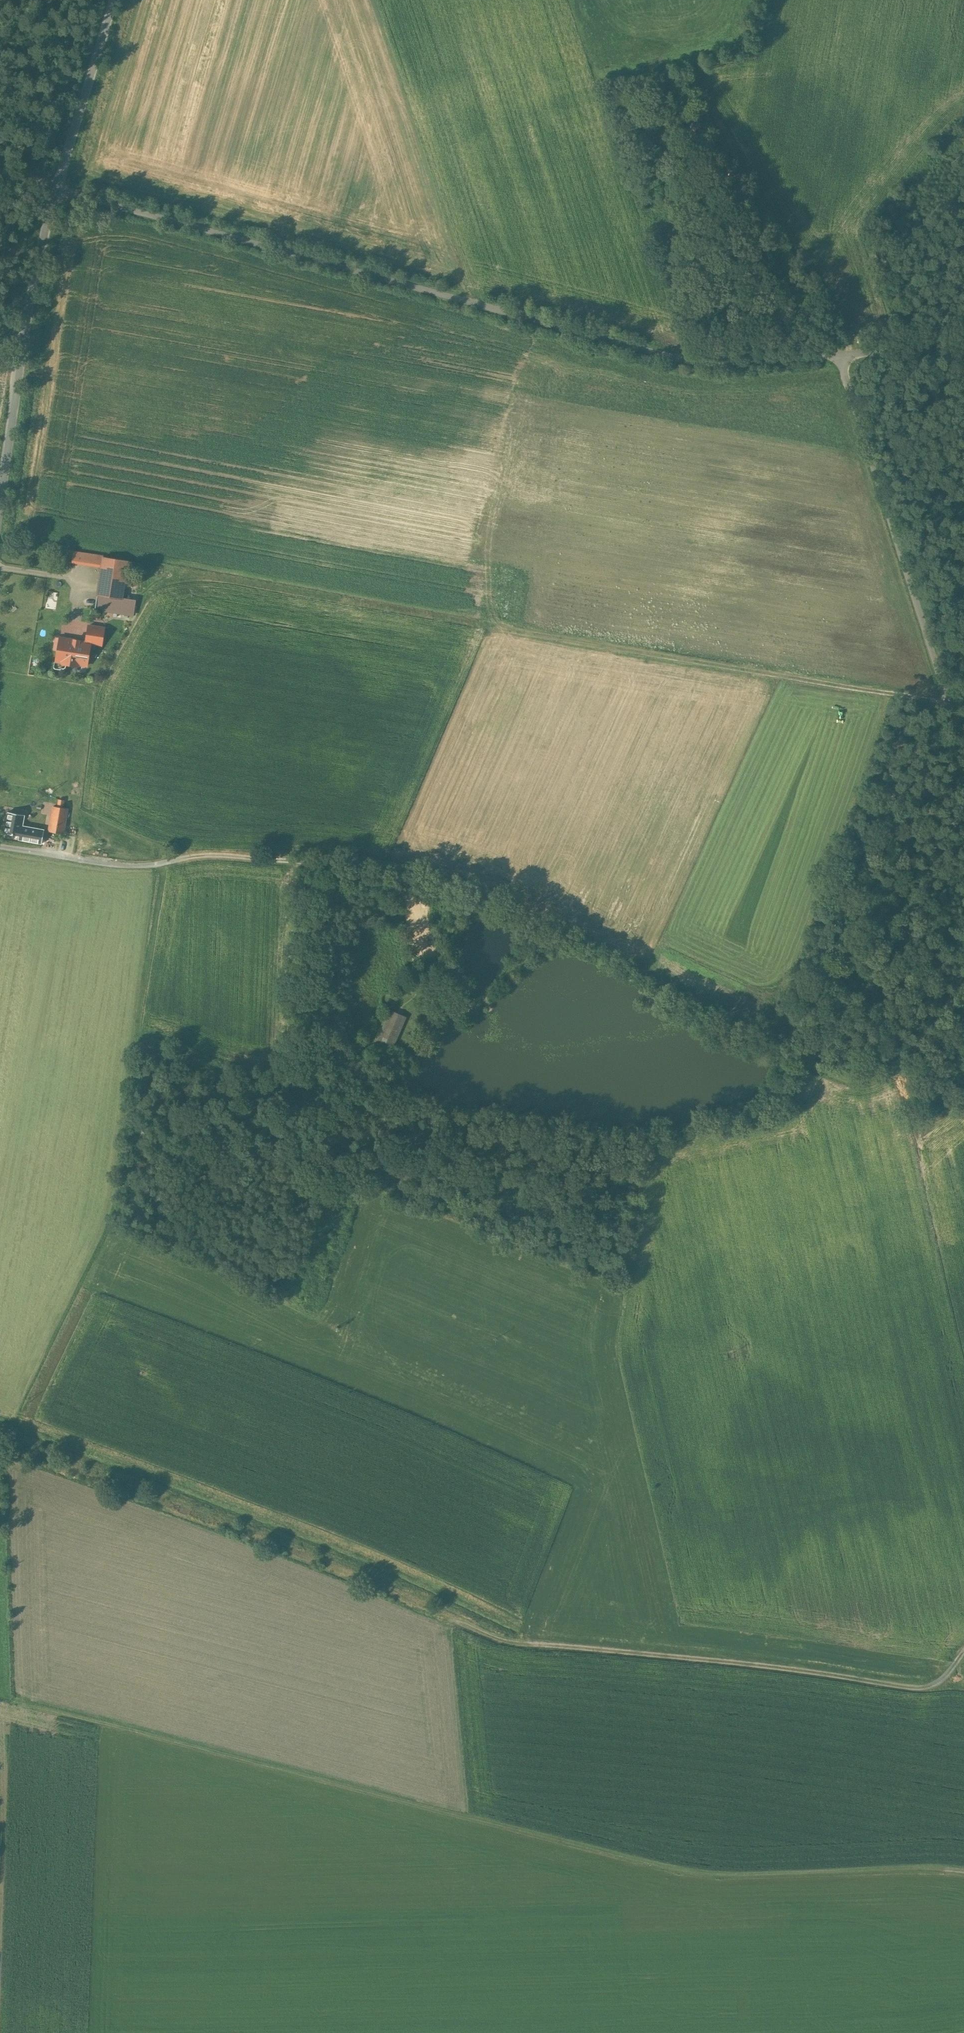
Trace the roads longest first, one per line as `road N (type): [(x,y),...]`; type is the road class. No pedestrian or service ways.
road 1 (track): [(10,1699),(678,1871),(963,1873)]
road 2 (unclassified): [(841,355),(687,361),(56,187)]
road 3 (track): [(0,846),(133,863),(232,854),(363,873),(402,895),(426,952)]
road 4 (track): [(948,696),(933,700),(499,628)]
road 5 (track): [(538,1643),(914,1688),(940,1684),(963,1653)]
road 6 (unclassified): [(963,740),(841,355)]
road 7 (unclassified): [(0,500),(56,187)]
road 8 (unclassified): [(56,187),(113,0)]
road 9 (unclassified): [(963,348),(841,355)]

